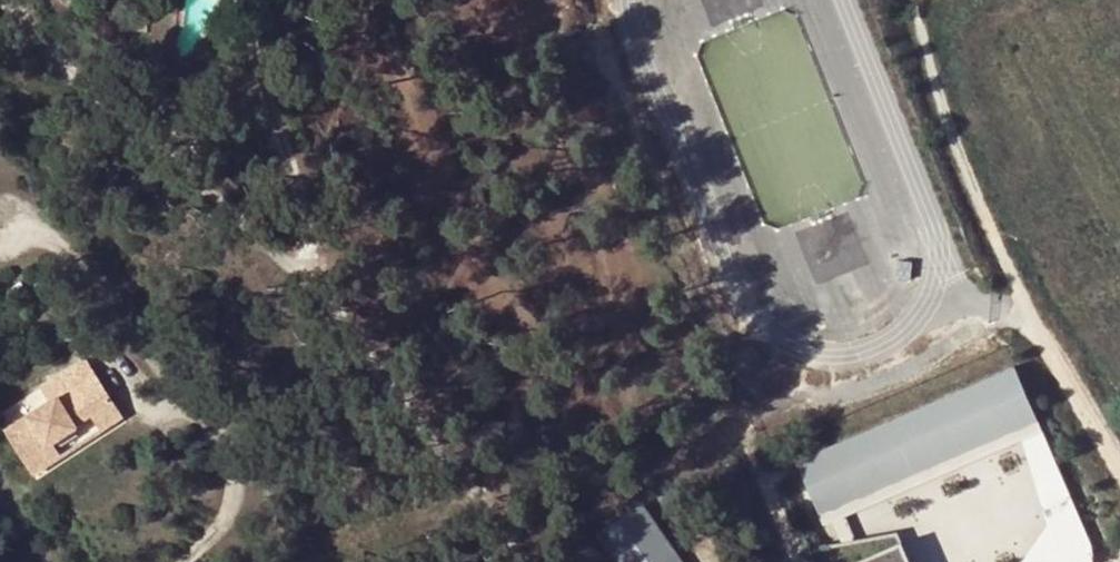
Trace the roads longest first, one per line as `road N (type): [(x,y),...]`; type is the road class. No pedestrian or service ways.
road 1 (track): [(6,0),(228,203),(506,561)]
road 2 (track): [(1119,472),(1039,335),(966,164),(914,0)]

